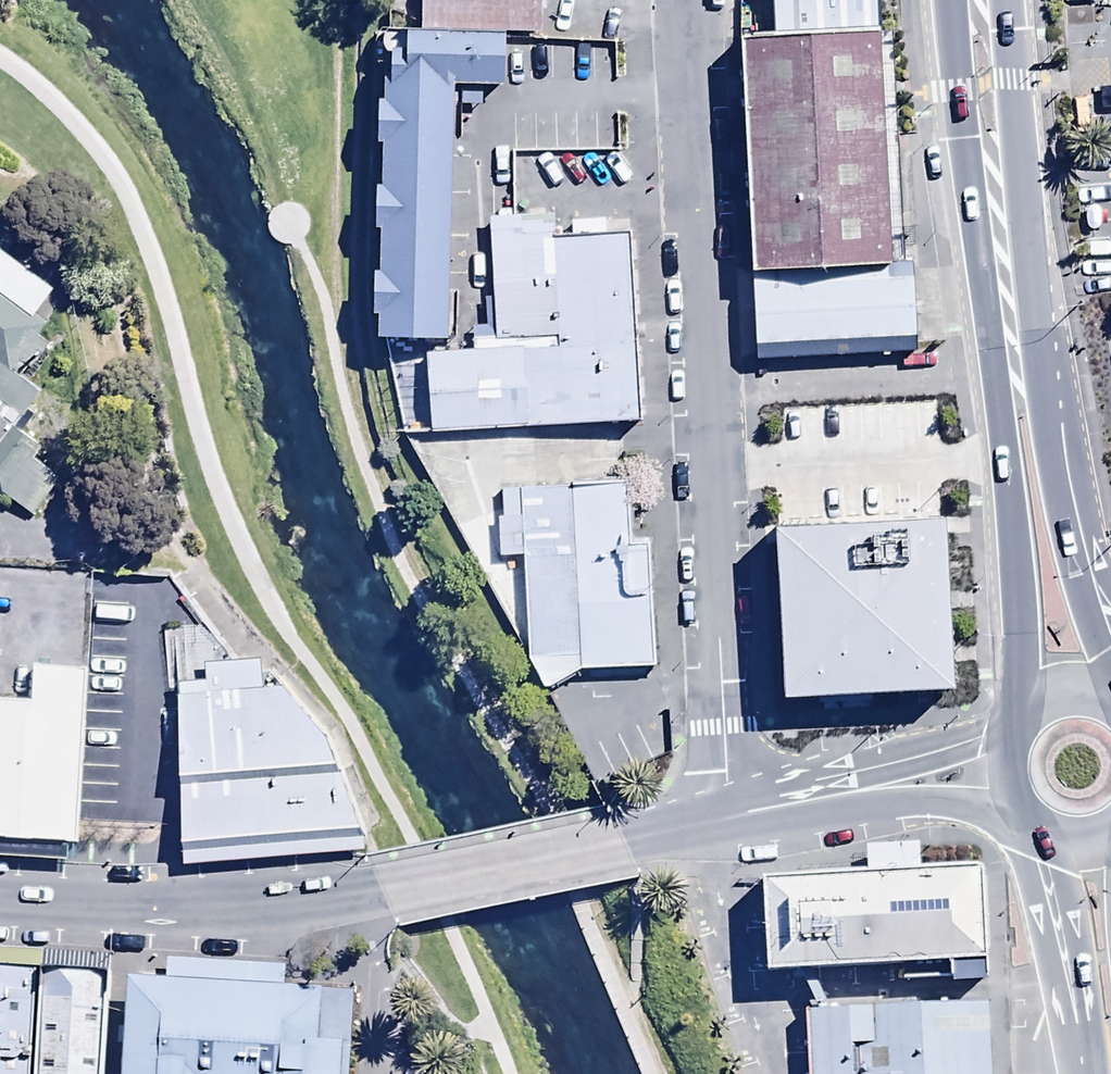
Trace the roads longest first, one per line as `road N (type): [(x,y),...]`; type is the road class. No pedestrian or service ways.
road 1 (residential): [(705,0),(731,818)]
road 2 (secondary): [(731,818),(376,899),(247,906),(0,900)]
road 3 (trunk): [(1021,723),(1004,395),(1010,321)]
road 4 (trunk): [(1010,321),(1040,393),(1110,696)]
road 5 (trunk): [(1010,321),(980,0)]
road 6 (secondary): [(1004,777),(731,818)]
road 7 (trunk): [(1094,1073),(1035,831)]

